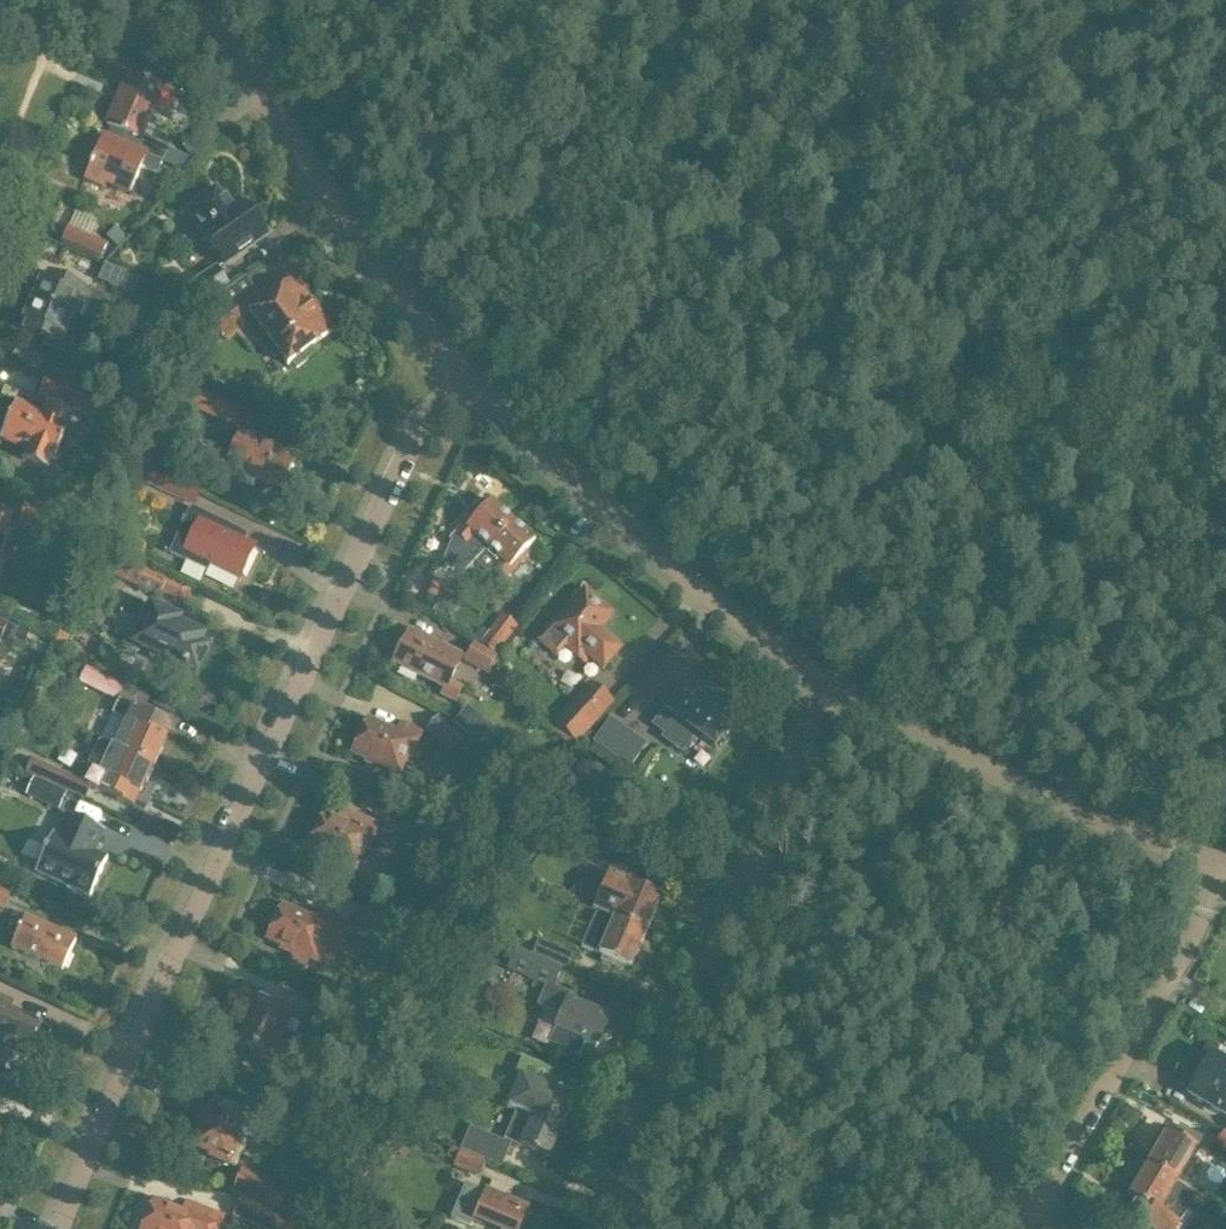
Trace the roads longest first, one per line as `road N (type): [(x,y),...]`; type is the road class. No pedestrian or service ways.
road 1 (residential): [(60,1228),(184,932),(409,441),(474,384)]
road 2 (residential): [(599,1228),(799,758),(839,694)]
road 3 (residential): [(839,694),(583,490),(474,384)]
road 4 (residential): [(474,384),(191,0)]
road 5 (track): [(1225,289),(934,34),(876,0)]
road 6 (residential): [(1215,865),(1047,801),(839,694)]
road 7 (residential): [(1022,1228),(1192,941),(1215,865)]

